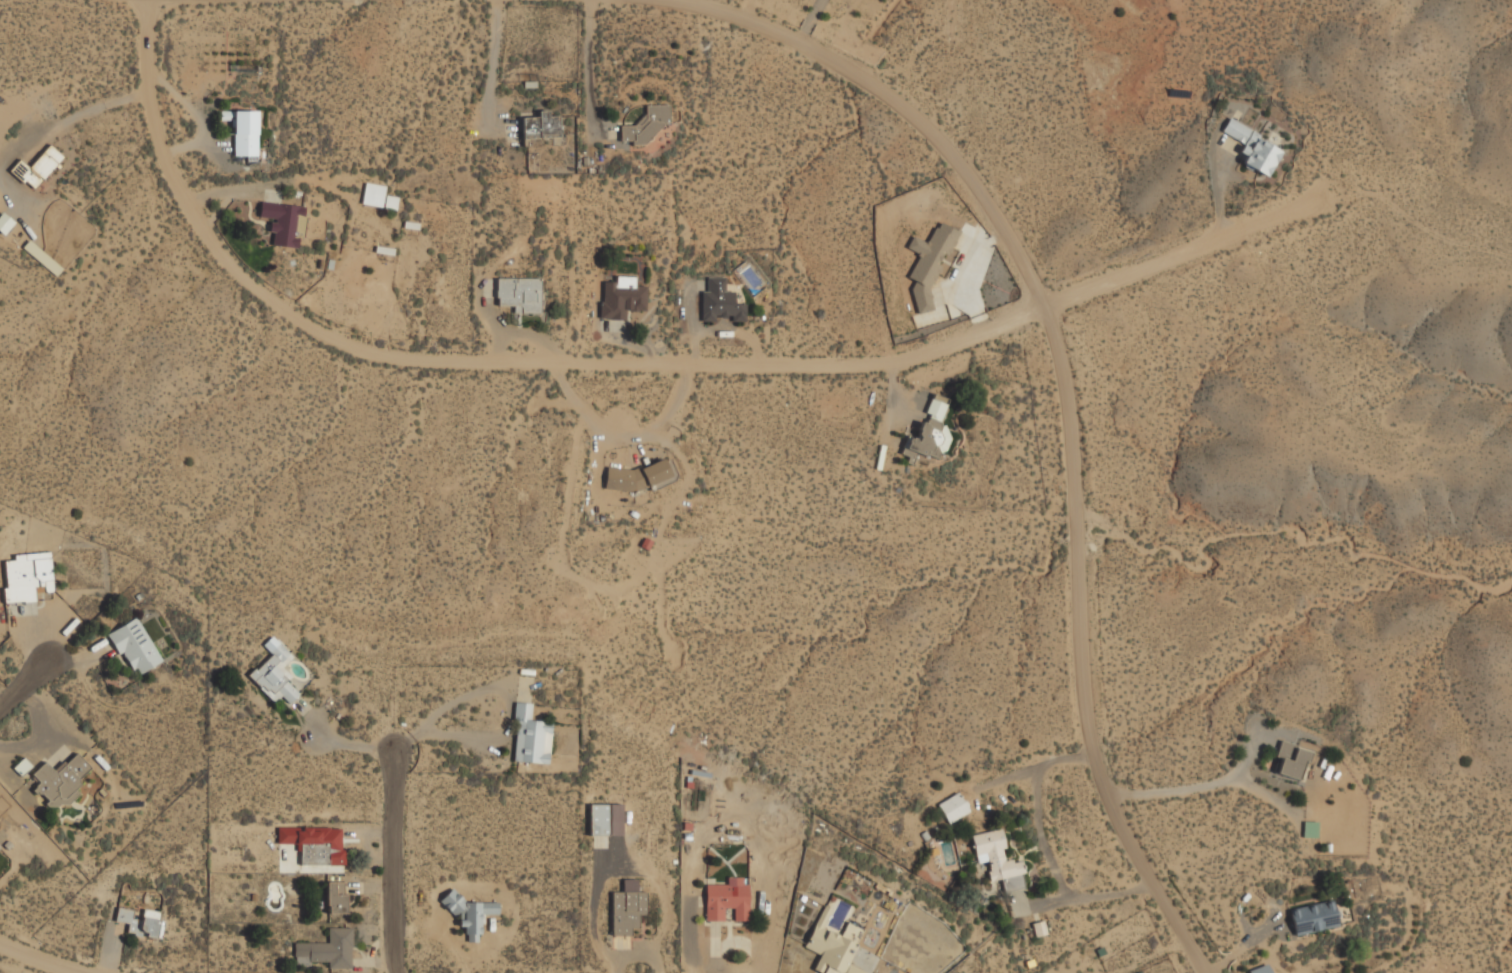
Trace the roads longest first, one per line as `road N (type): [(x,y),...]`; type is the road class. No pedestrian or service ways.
road 1 (residential): [(139,0),(145,110),(203,237),(289,317),(406,360),(885,363),(1041,309),(1324,192)]
road 2 (residential): [(646,0),(697,6),(794,43),(894,105),(965,181),(1041,309),(1062,373),(1090,747),(1153,887),(1204,972)]
road 3 (residential): [(387,972),(392,748)]

